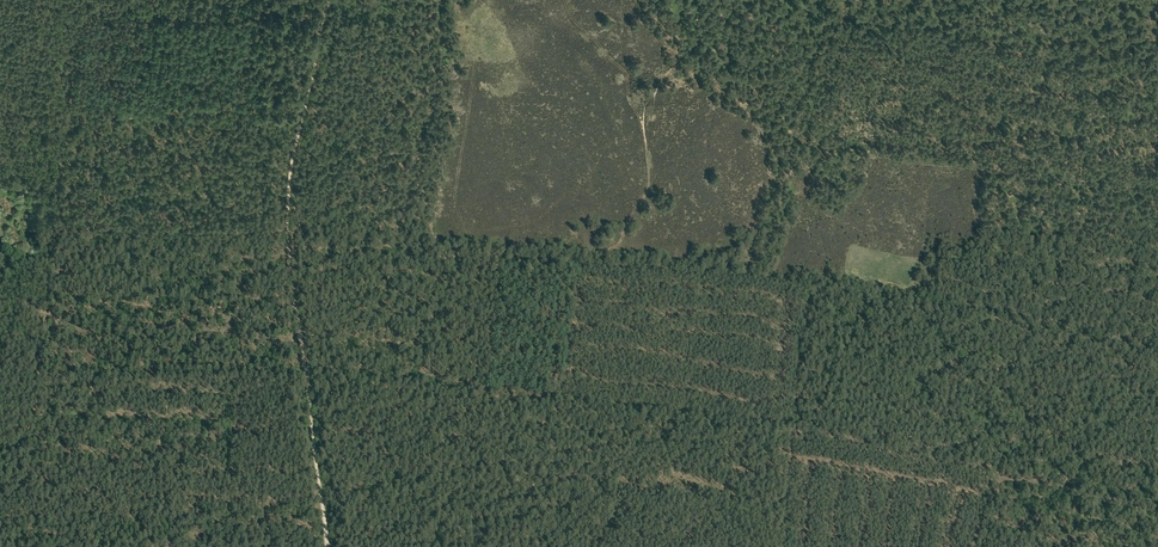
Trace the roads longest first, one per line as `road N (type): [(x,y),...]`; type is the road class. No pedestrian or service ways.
road 1 (track): [(328,0),(289,167),(285,230),(327,546)]

